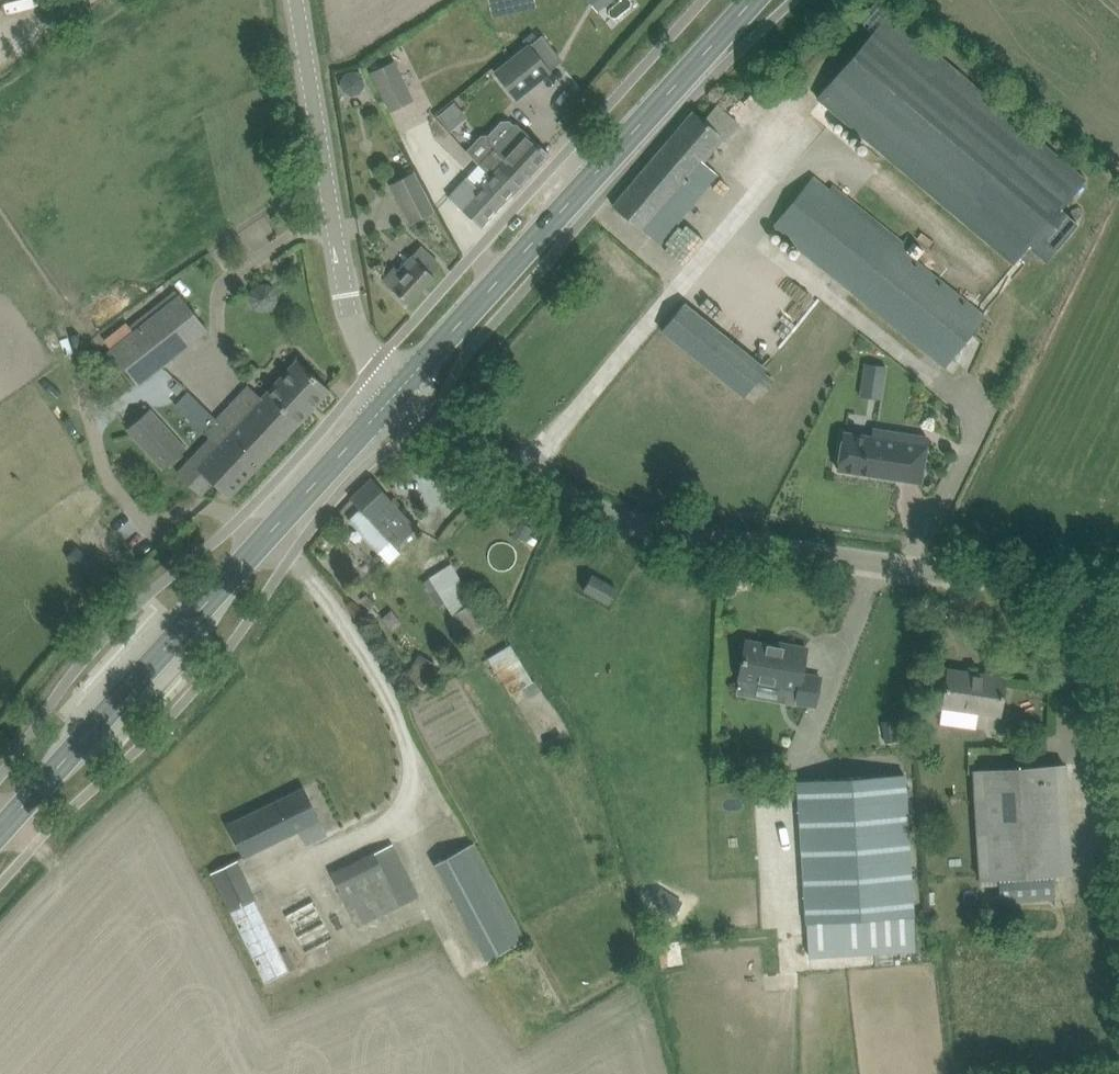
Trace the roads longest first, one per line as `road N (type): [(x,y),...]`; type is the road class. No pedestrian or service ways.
road 1 (unclassified): [(1118,592),(637,516),(569,492),(430,414),(402,386)]
road 2 (secondary): [(0,835),(402,386)]
road 3 (secondary): [(402,386),(754,0)]
road 4 (unclassified): [(402,386),(359,345),(352,319),(301,0)]

